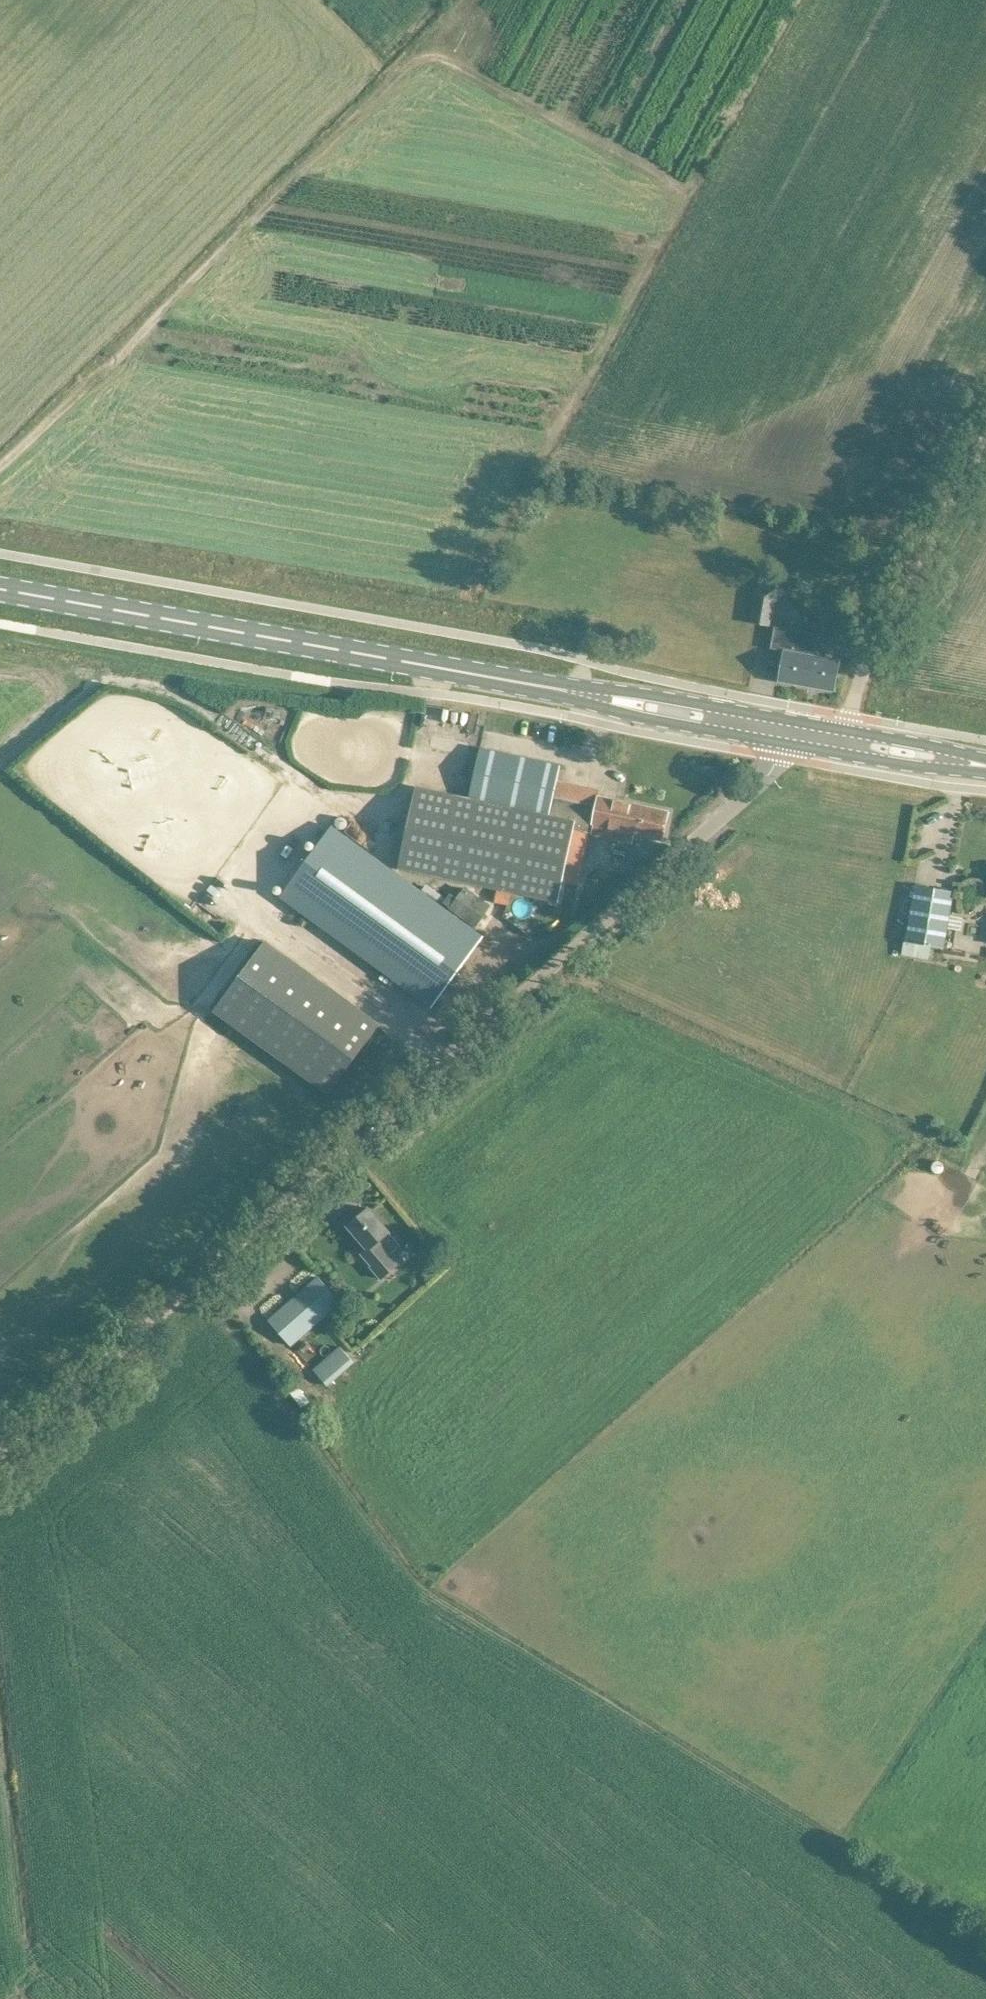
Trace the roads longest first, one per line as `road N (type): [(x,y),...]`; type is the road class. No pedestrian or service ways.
road 1 (secondary): [(985,773),(0,593)]
road 2 (track): [(873,648),(985,443)]

